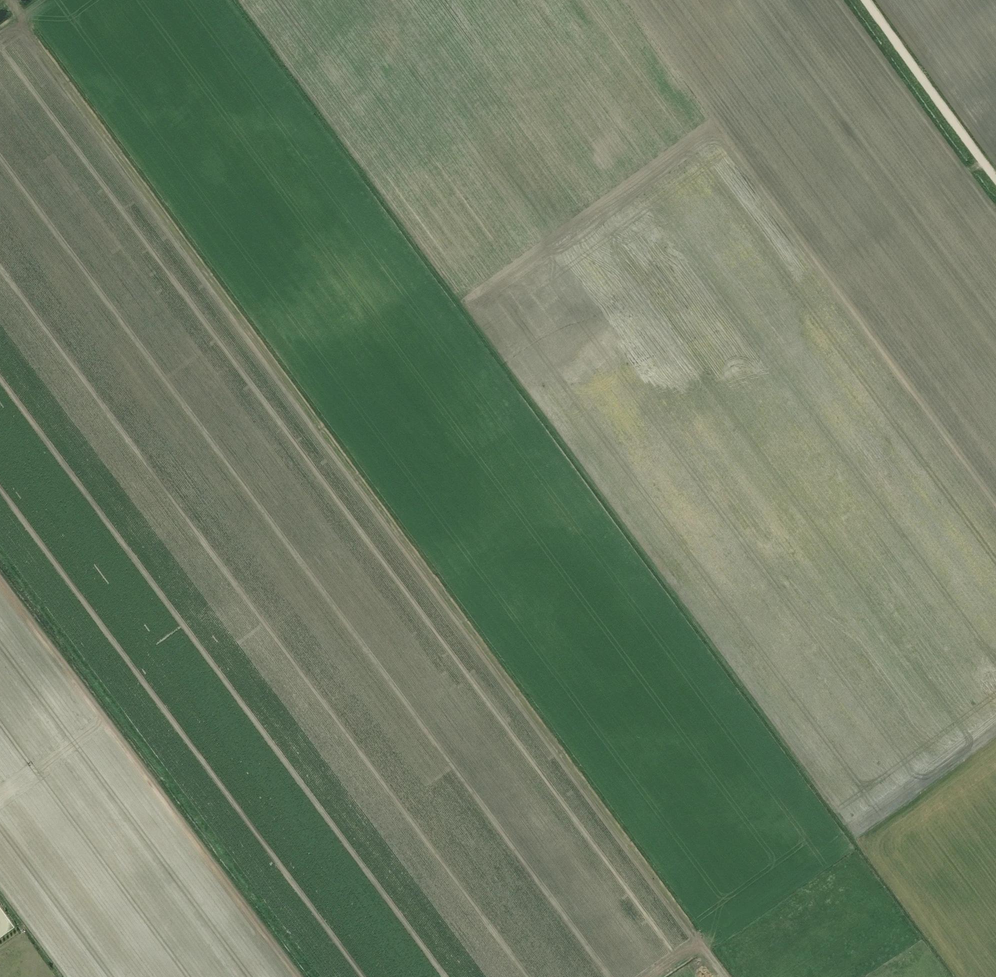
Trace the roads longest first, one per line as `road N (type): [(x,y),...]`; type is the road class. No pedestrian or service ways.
road 1 (track): [(995,178),(866,0)]

